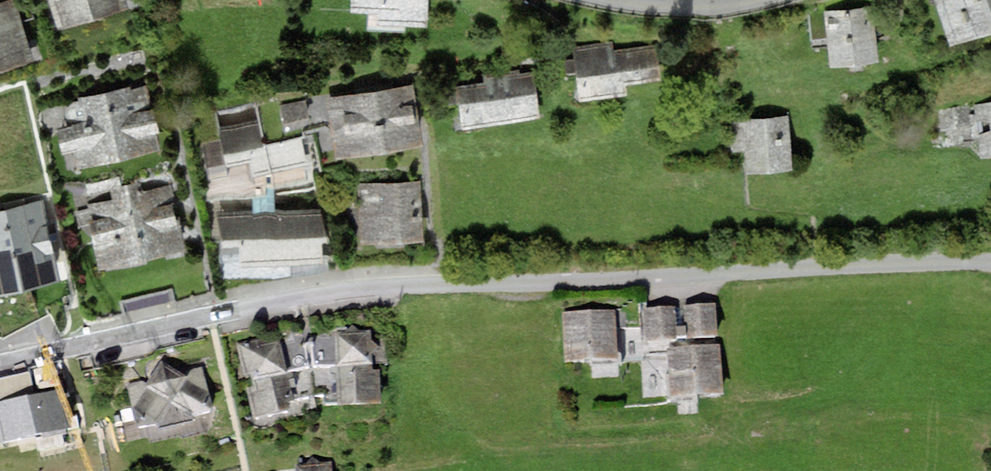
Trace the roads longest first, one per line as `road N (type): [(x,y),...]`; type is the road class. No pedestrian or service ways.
road 1 (residential): [(990,266),(388,285),(0,366)]
road 2 (residential): [(611,0),(677,8),(762,0)]

